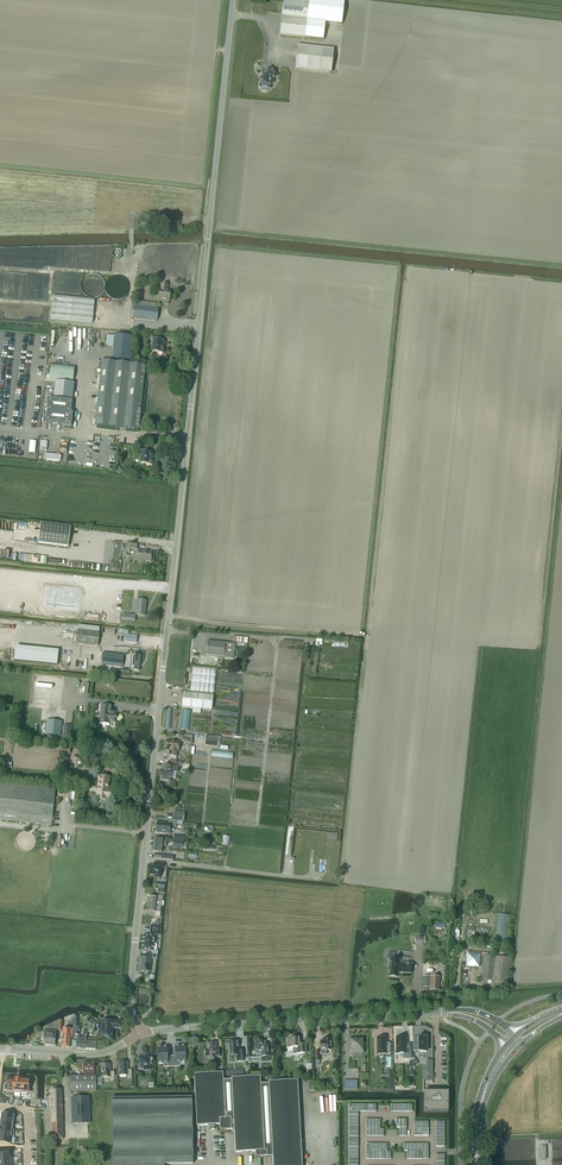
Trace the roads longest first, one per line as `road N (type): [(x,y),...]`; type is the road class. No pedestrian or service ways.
road 1 (tertiary): [(139,1035),(132,975),(233,0)]
road 2 (tertiary): [(139,1035),(449,1012)]
road 3 (tertiary): [(0,1048),(96,1054),(139,1035)]

